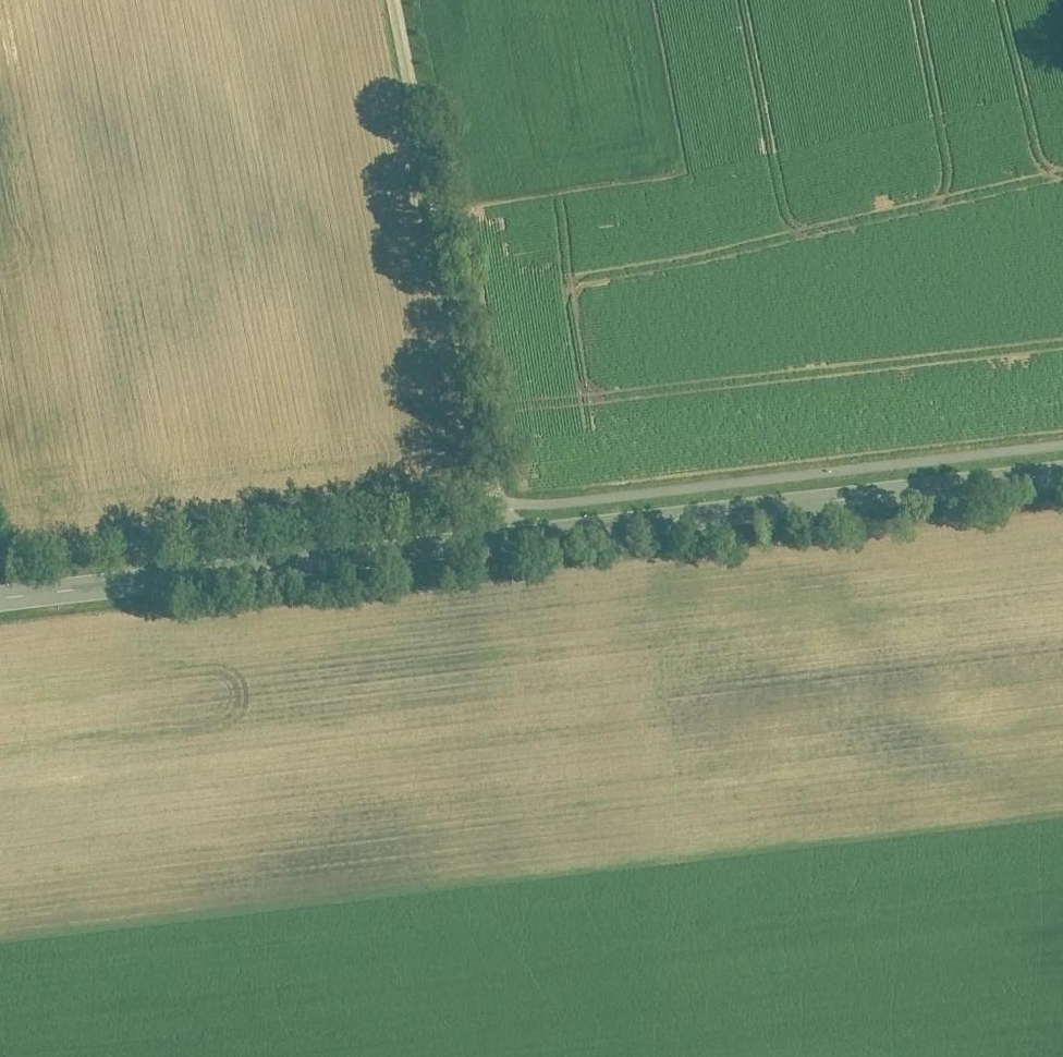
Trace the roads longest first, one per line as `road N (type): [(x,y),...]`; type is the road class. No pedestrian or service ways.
road 1 (tertiary): [(0,601),(1062,473)]

